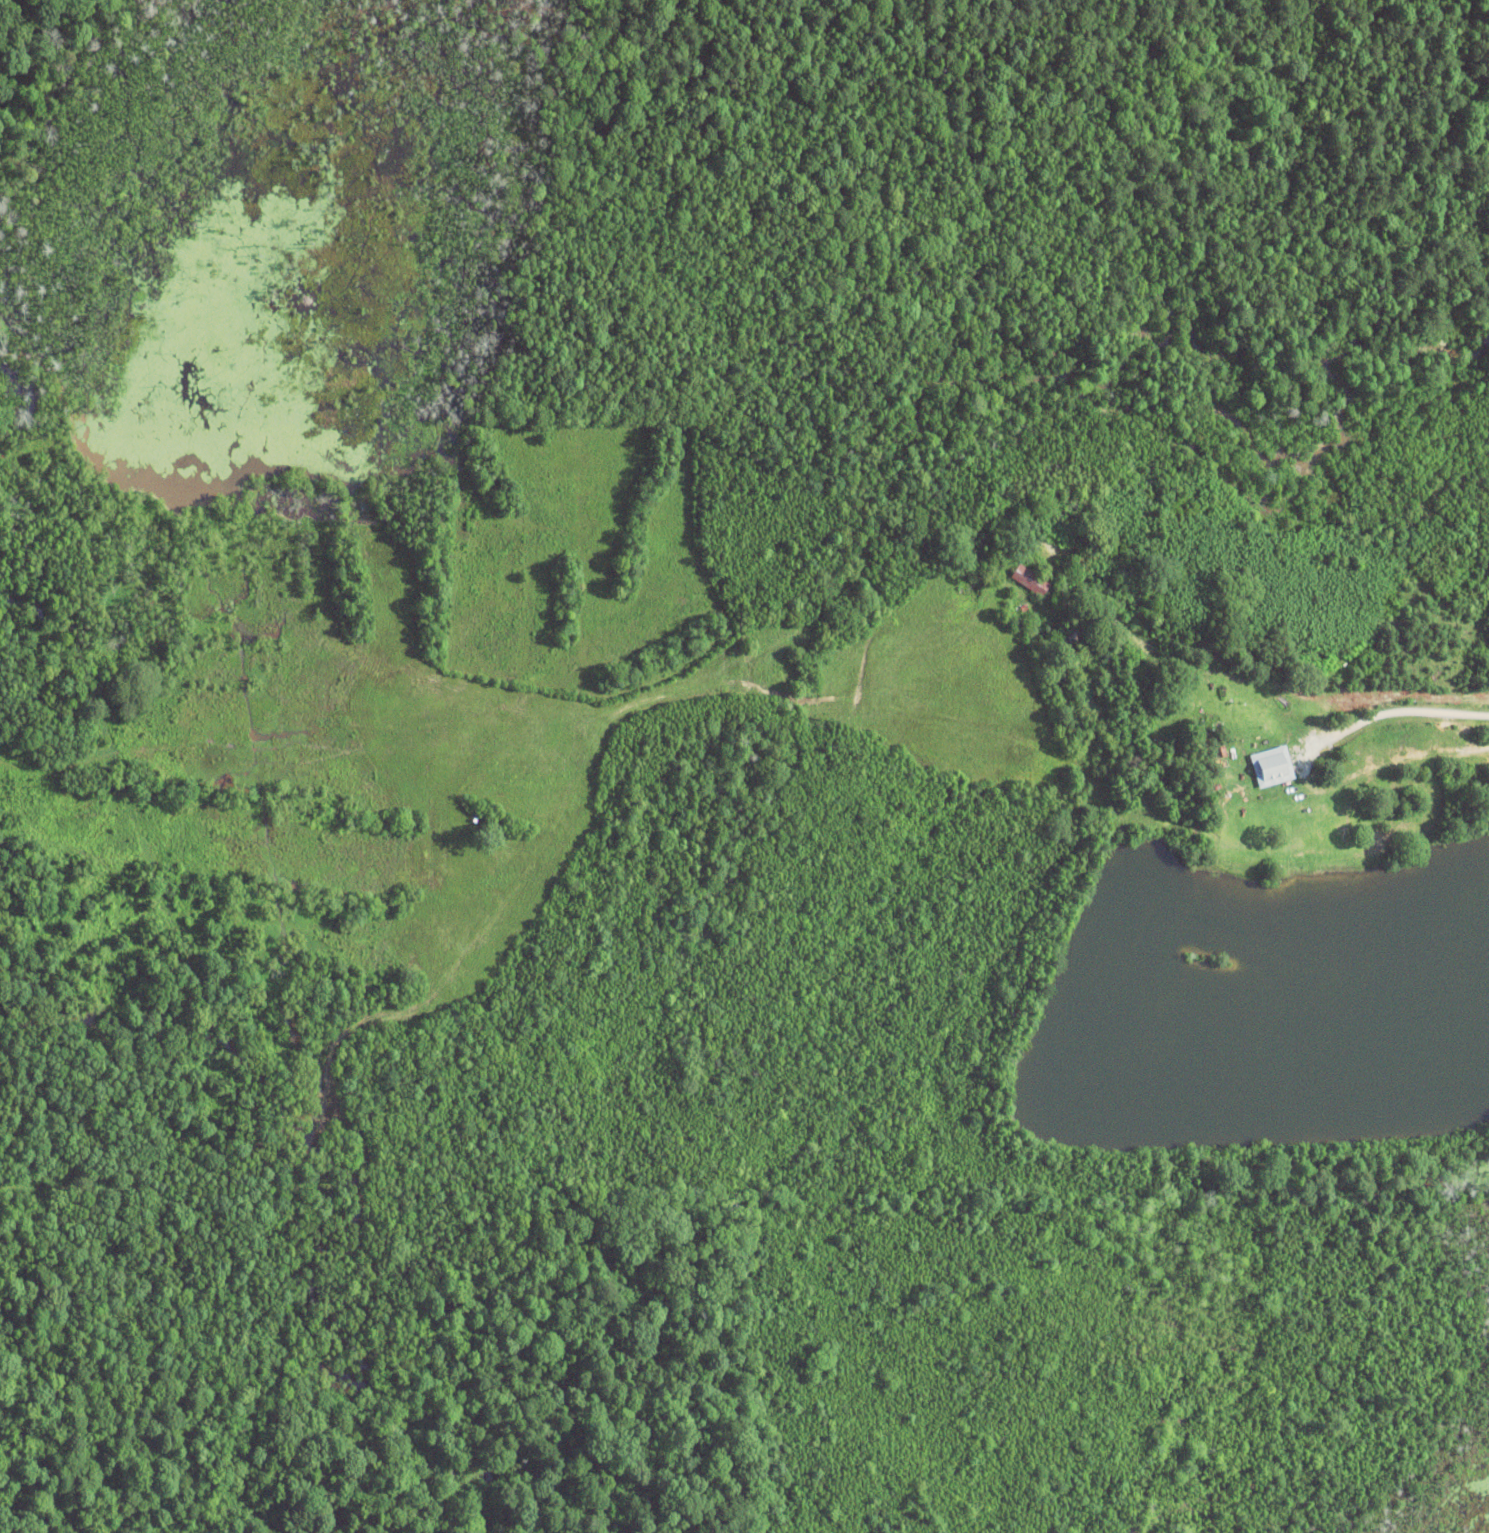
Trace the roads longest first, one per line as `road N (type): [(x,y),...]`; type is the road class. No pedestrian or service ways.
road 1 (residential): [(1319,739),(1387,711),(1488,714)]

